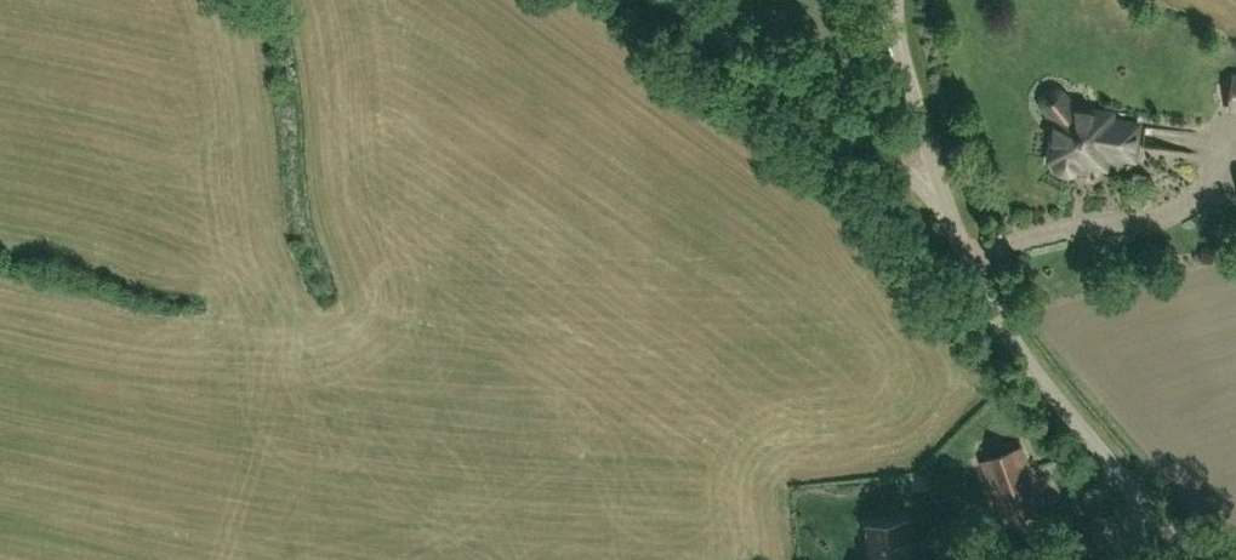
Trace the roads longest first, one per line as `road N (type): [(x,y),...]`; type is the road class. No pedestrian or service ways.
road 1 (unclassified): [(1164,559),(1022,364),(939,198)]
road 2 (unclassified): [(939,198),(641,0)]
road 3 (unclassified): [(939,198),(892,0)]

